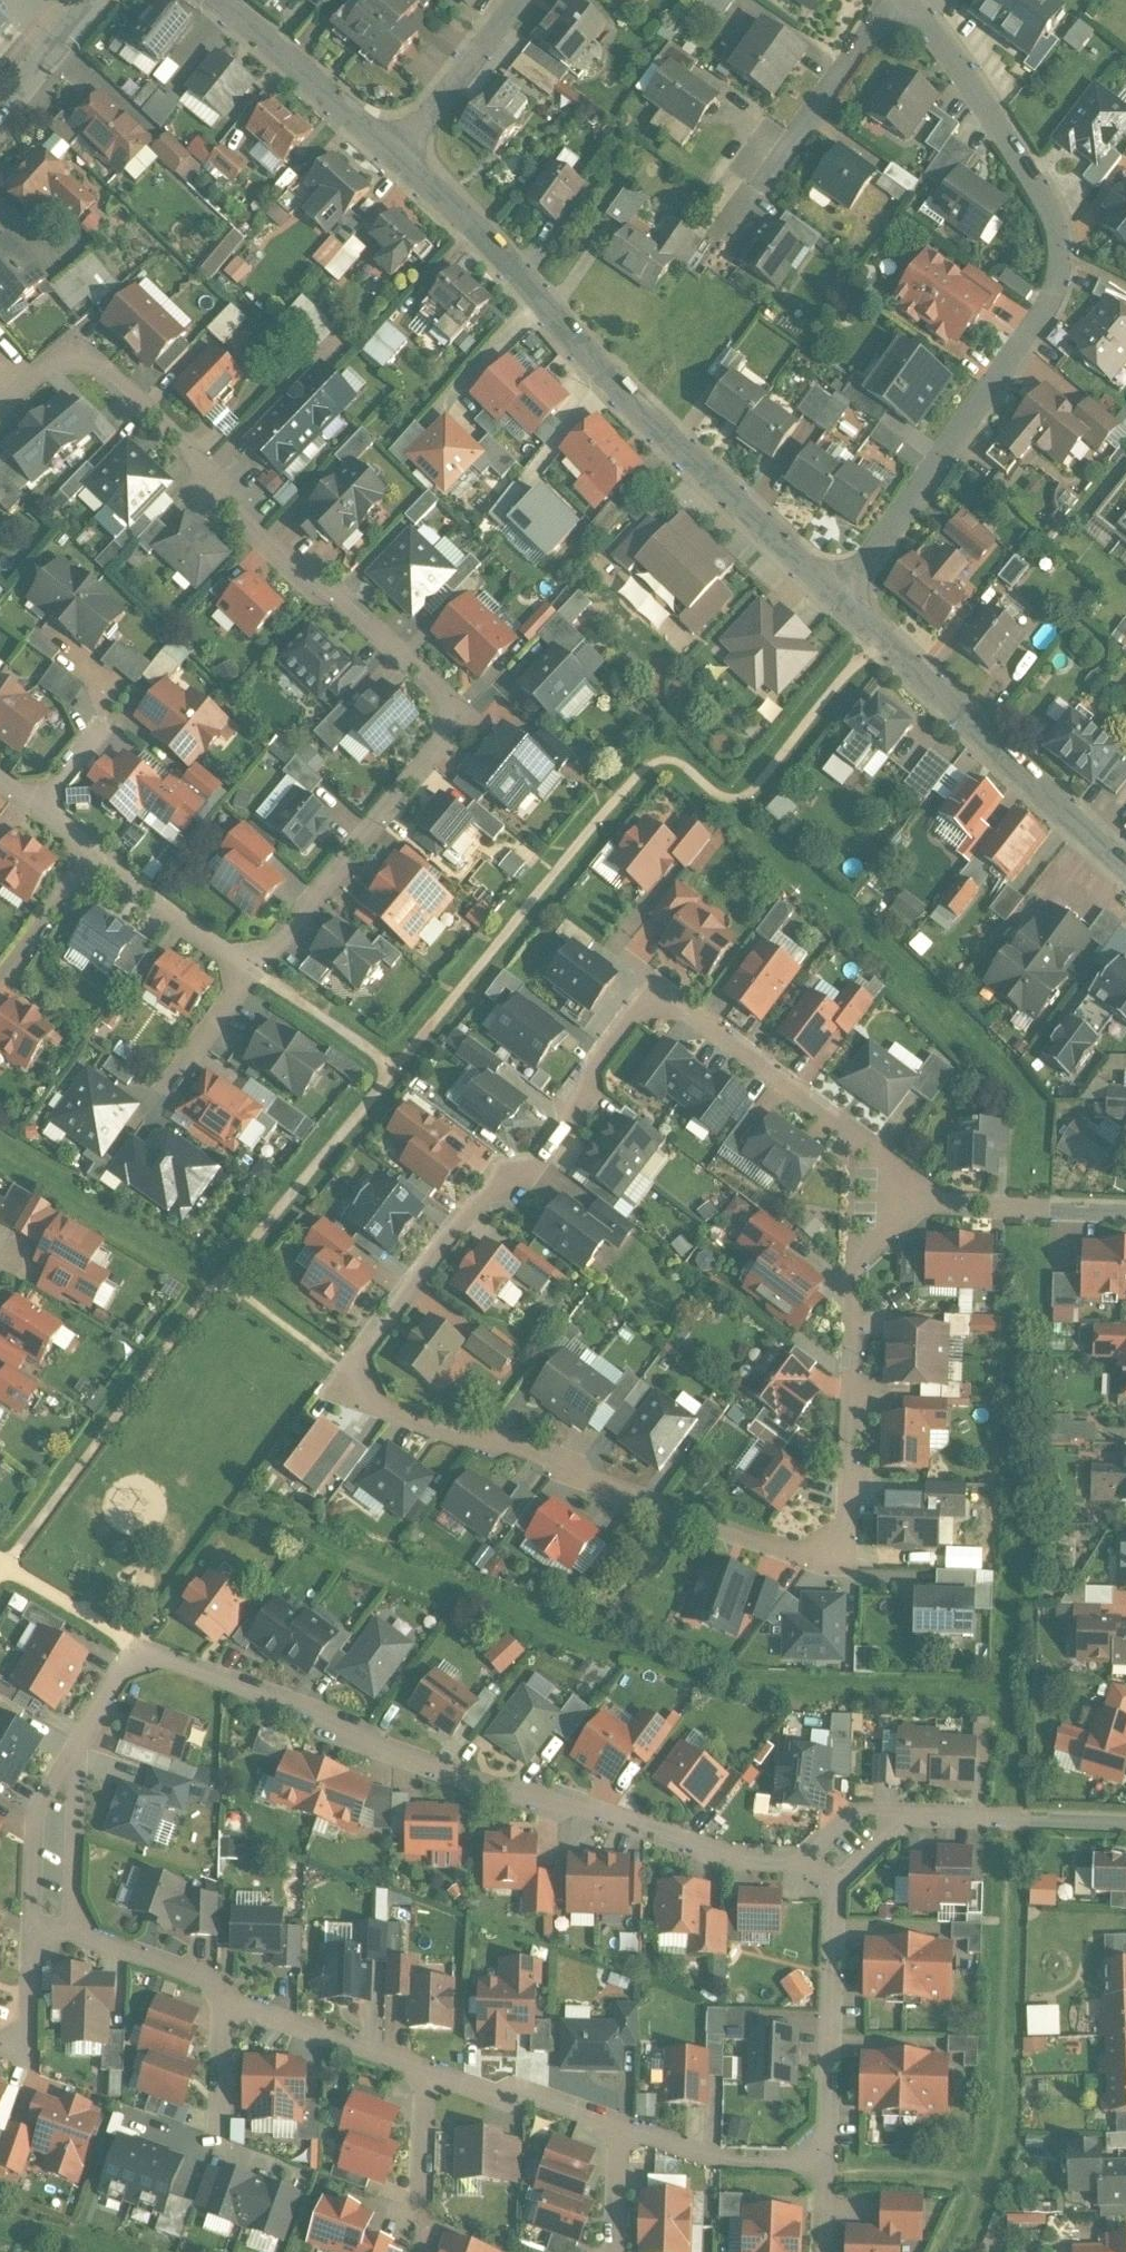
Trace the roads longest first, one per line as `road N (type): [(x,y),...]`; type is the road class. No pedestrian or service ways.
road 1 (residential): [(0,403),(74,349),(196,458),(217,496),(305,578),(328,588),(460,715),(249,972)]
road 2 (residential): [(347,1375),(373,1404),(475,1442),(502,1440),(562,1463),(589,1484),(790,1553),(830,1545),(848,1524),(854,1267),(927,1204)]
road 3 (residential): [(833,1866),(731,1862),(648,1827),(634,1832),(572,1810),(548,1812),(135,1653),(76,1752)]
road 4 (residential): [(927,1204),(872,1148),(658,991),(531,1166),(477,1202),(347,1375)]
road 5 (residential): [(837,598),(1044,314),(1063,264),(1052,204),(977,84),(905,0)]
road 6 (residential): [(395,148),(574,342),(837,598)]
road 7 (residential): [(837,598),(1125,867)]
road 8 (residential): [(825,2164),(833,1866)]
road 9 (residential): [(221,0),(395,148)]
road 10 (residential): [(1038,1824),(906,1818),(833,1866)]
road 11 (residential): [(617,2131),(728,2163),(825,2164)]
road 12 (residential): [(897,0),(770,169)]
road 13 (residential): [(30,1948),(32,1815),(76,1752)]
road 14 (residential): [(228,2003),(422,2080)]
road 15 (residential): [(422,2080),(493,2103),(531,2100),(617,2131)]
road 16 (residential): [(249,972),(93,857)]
road 17 (residential): [(518,0),(395,148)]
road 18 (residential): [(77,1919),(99,1945),(191,1977),(228,2003)]
road 19 (residential): [(76,1752),(77,1919)]
road 20 (residential): [(161,1102),(249,972)]
road 21 (residential): [(5,979),(93,857)]
road 22 (tertiary): [(88,0),(0,106)]
road 23 (residential): [(0,2046),(26,2055),(30,1948)]
road 24 (residential): [(1051,1213),(927,1204)]
road 25 (residential): [(617,2131),(614,2251)]

